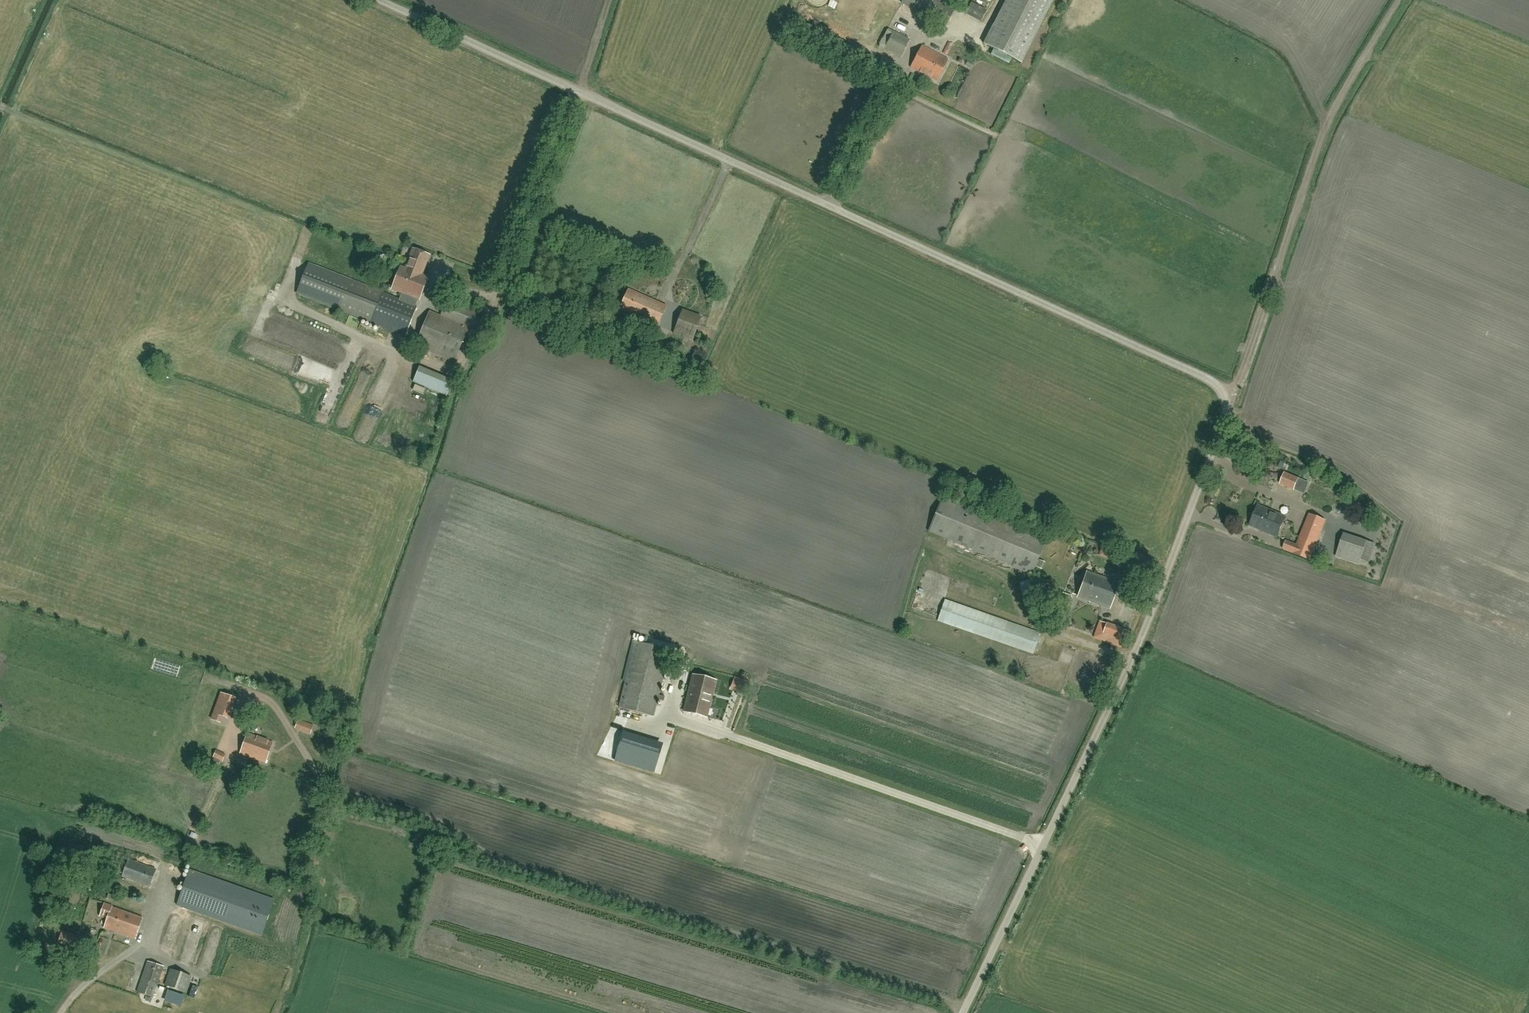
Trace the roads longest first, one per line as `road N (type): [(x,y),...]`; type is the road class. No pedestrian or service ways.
road 1 (unclassified): [(961,1012),(1141,637),(1223,420),(1219,387),(379,0)]
road 2 (track): [(965,1006),(492,857),(450,825),(351,795),(352,765),(629,843),(968,953)]
road 3 (track): [(1224,400),(1241,378),(1314,155),(1399,0)]
road 4 (track): [(0,106),(301,226),(294,268)]

